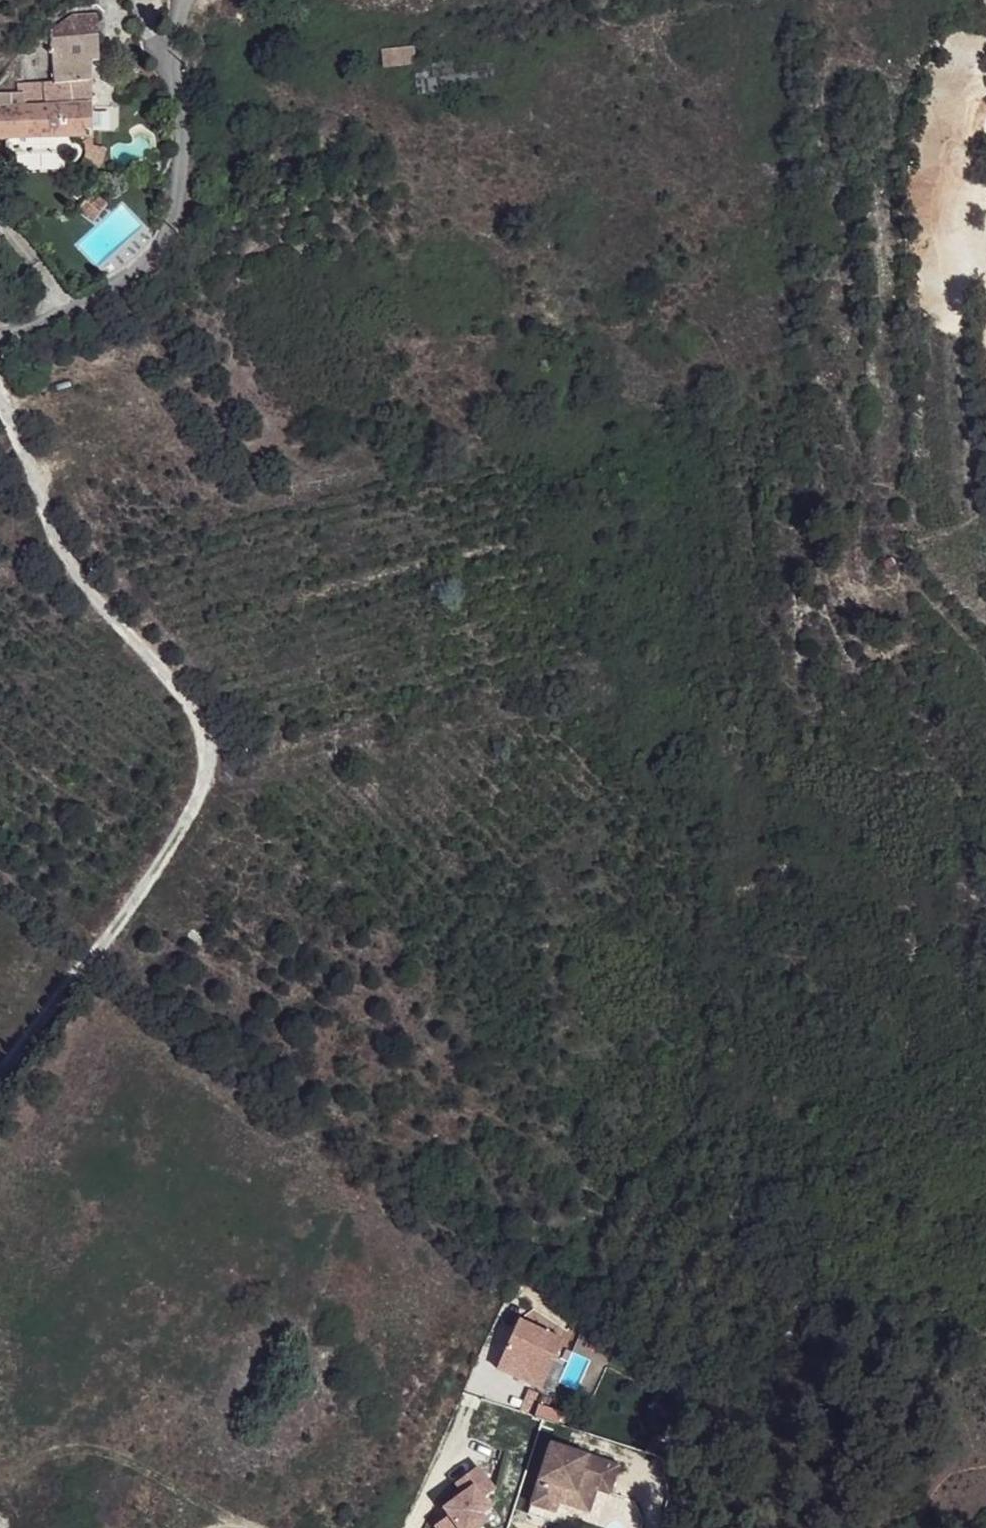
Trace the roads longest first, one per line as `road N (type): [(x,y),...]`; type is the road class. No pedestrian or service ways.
road 1 (track): [(0,1077),(126,910),(201,789),(208,756),(207,725),(191,703),(78,577),(32,490),(0,396)]
road 2 (track): [(0,355),(140,271),(162,248),(185,173),(171,59),(186,0)]

